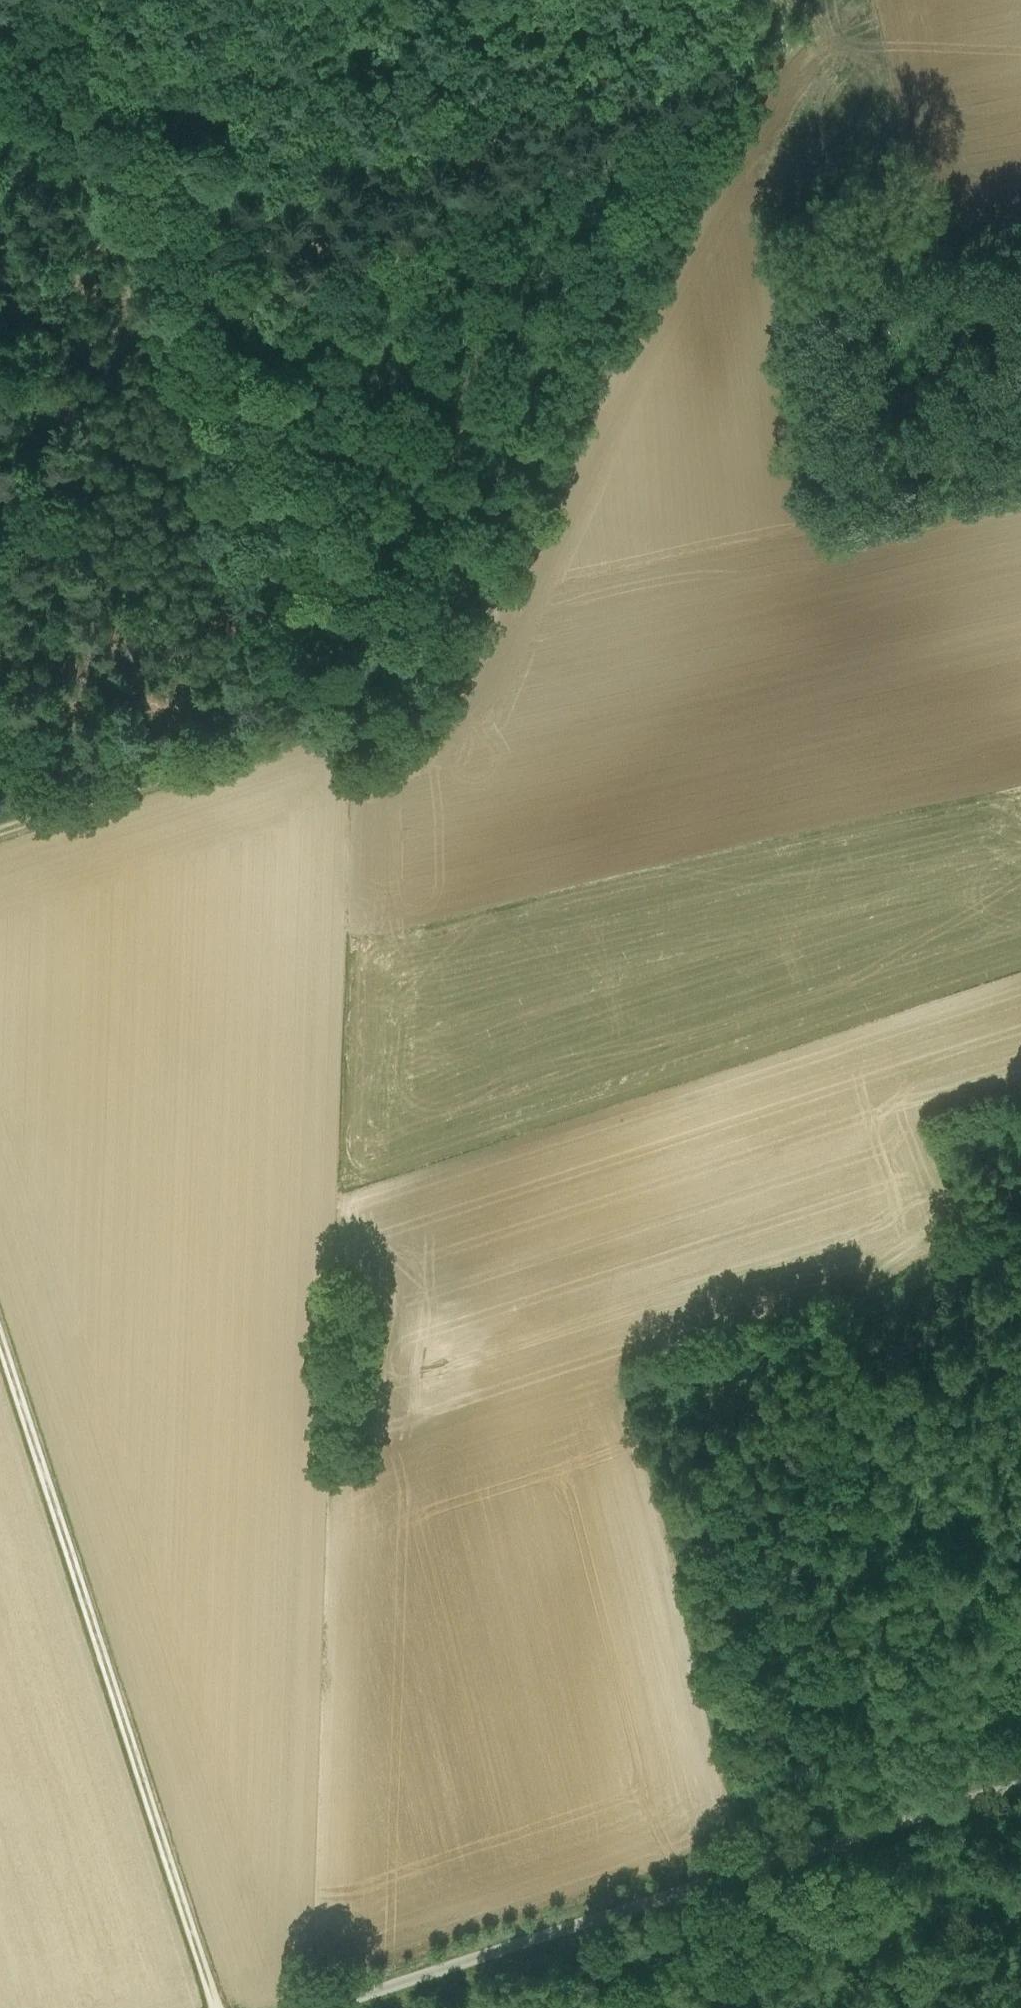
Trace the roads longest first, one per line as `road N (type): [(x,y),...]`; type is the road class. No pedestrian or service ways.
road 1 (track): [(0,831),(304,732),(312,707),(157,192),(86,0)]
road 2 (unclassified): [(313,2007),(1020,1779)]
road 3 (track): [(217,2007),(0,1337)]

